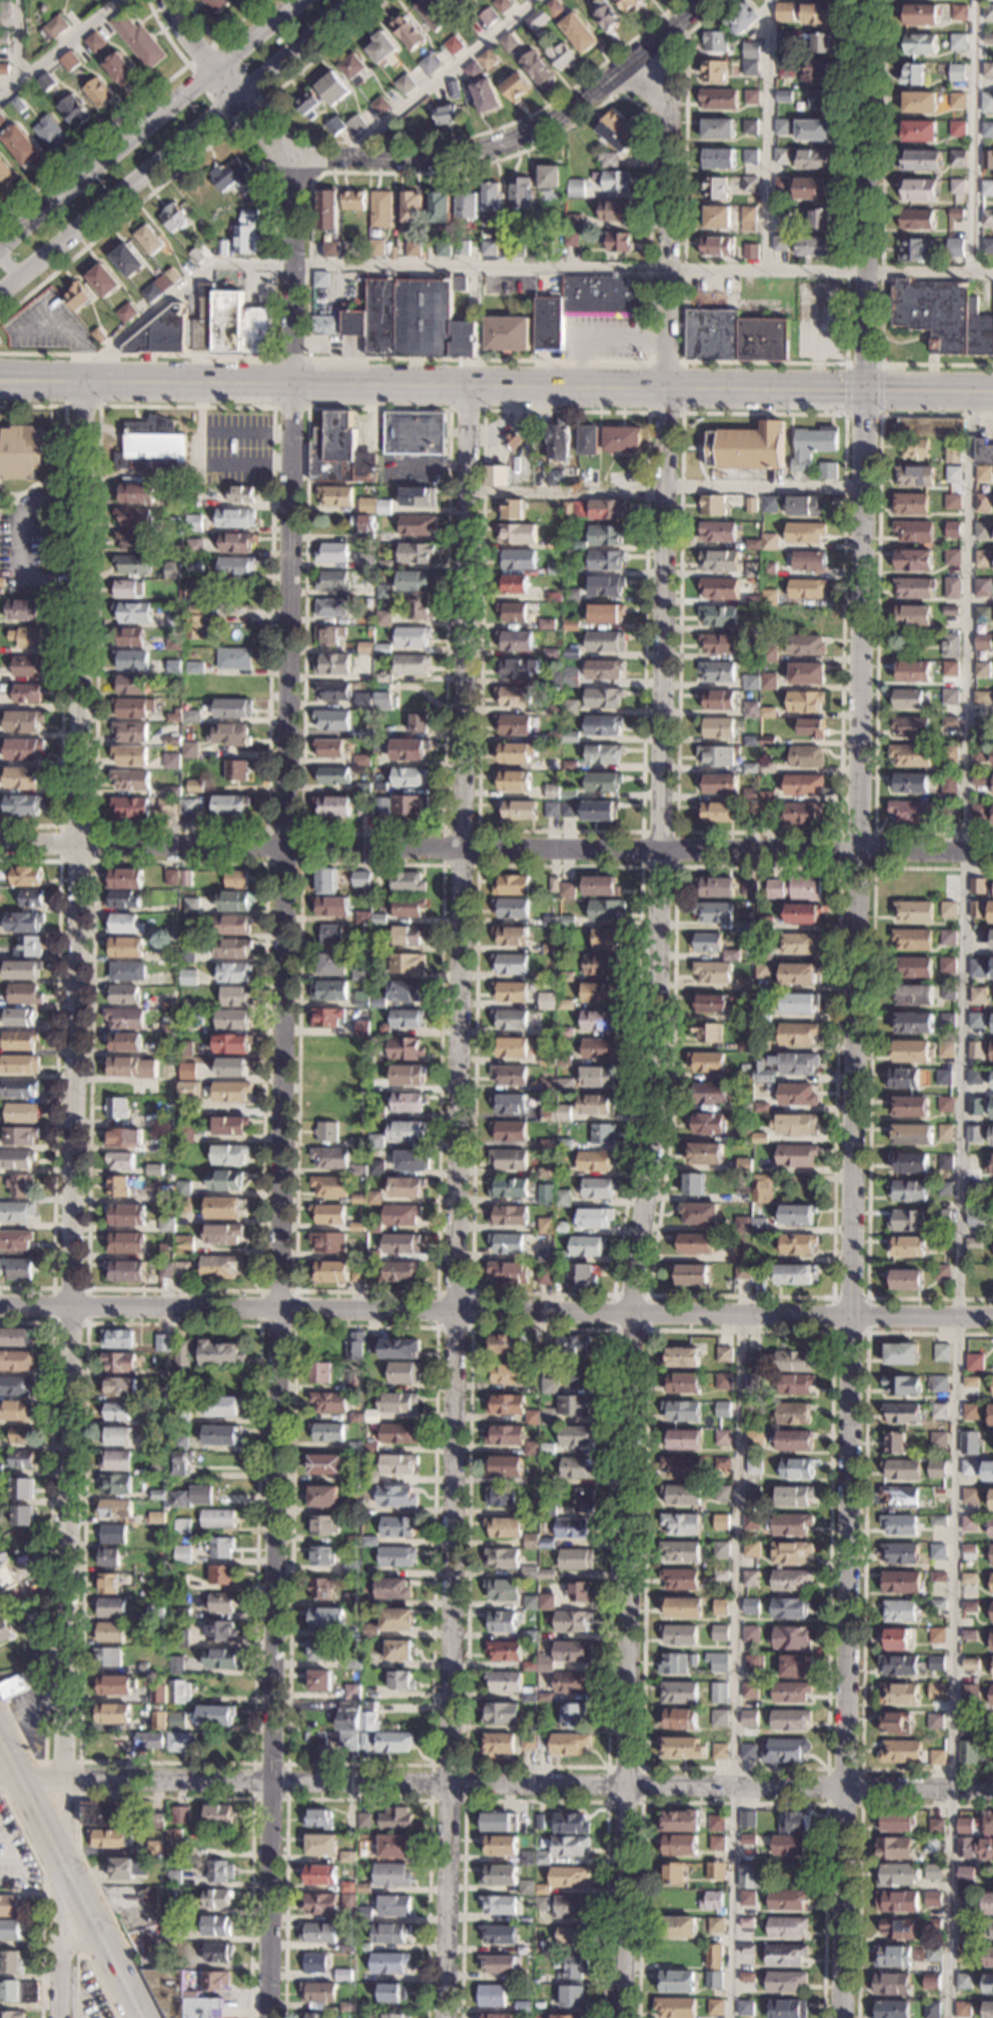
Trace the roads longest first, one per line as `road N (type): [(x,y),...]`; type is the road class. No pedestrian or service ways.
road 1 (tertiary): [(839,2017),(870,0)]
road 2 (residential): [(620,2017),(630,1331),(661,1088),(665,35)]
road 3 (residential): [(86,379),(60,2017)]
road 4 (residential): [(443,2017),(468,385)]
road 5 (residential): [(268,1786),(291,381)]
road 6 (residential): [(992,1790),(0,1780)]
road 7 (residential): [(992,849),(0,843)]
road 8 (tertiary): [(992,1317),(70,1305)]
road 9 (secondary): [(992,393),(291,381)]
road 10 (residential): [(213,70),(290,154),(460,152),(565,116),(703,0)]
road 11 (tertiary): [(299,0),(0,248)]
road 12 (primary): [(0,1740),(145,2017)]
road 13 (secondary): [(291,381),(0,378)]
road 14 (residential): [(263,2017),(268,1786)]
road 15 (residential): [(291,381),(290,154)]
road 16 (tertiary): [(71,234),(234,98)]
road 17 (tertiary): [(234,98),(352,0)]

